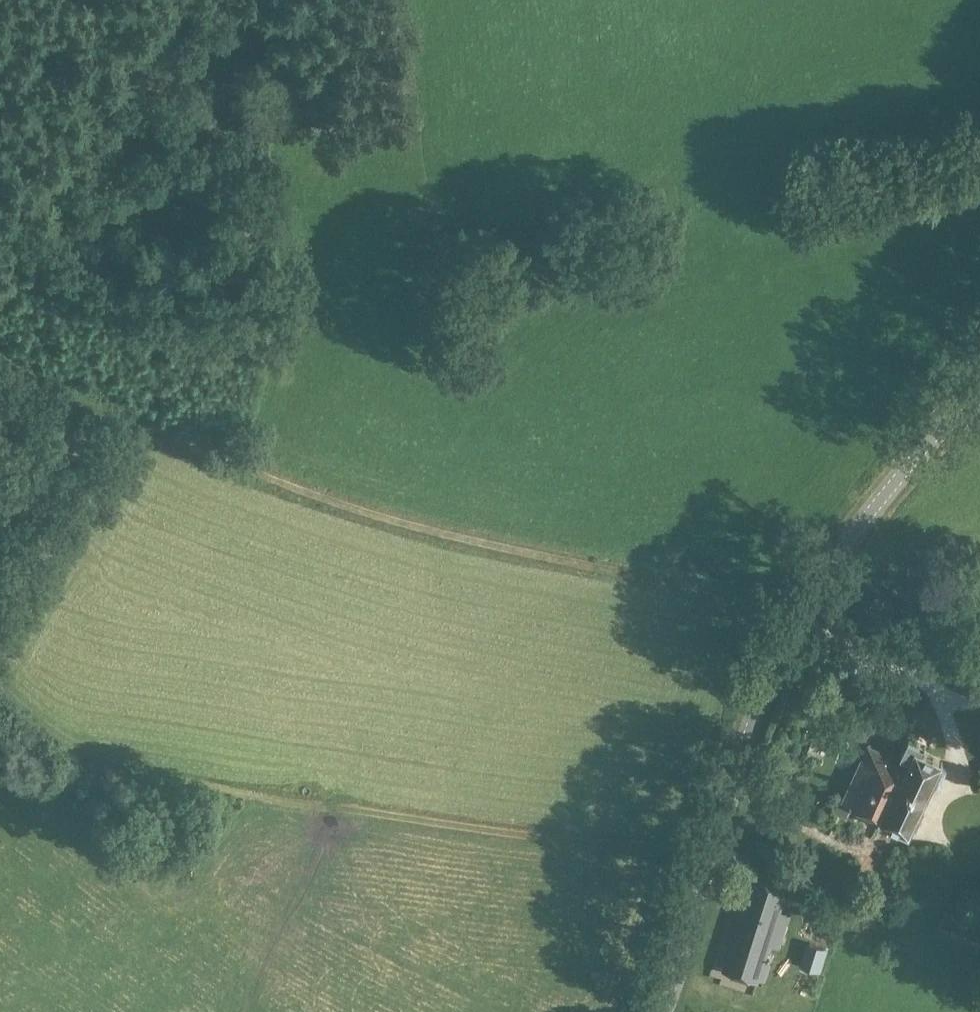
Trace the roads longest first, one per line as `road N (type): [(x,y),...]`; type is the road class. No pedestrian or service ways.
road 1 (track): [(792,605),(448,536),(343,505),(123,418),(0,355)]
road 2 (tertiary): [(654,1011),(792,605),(979,371)]
road 3 (track): [(705,857),(0,750)]

